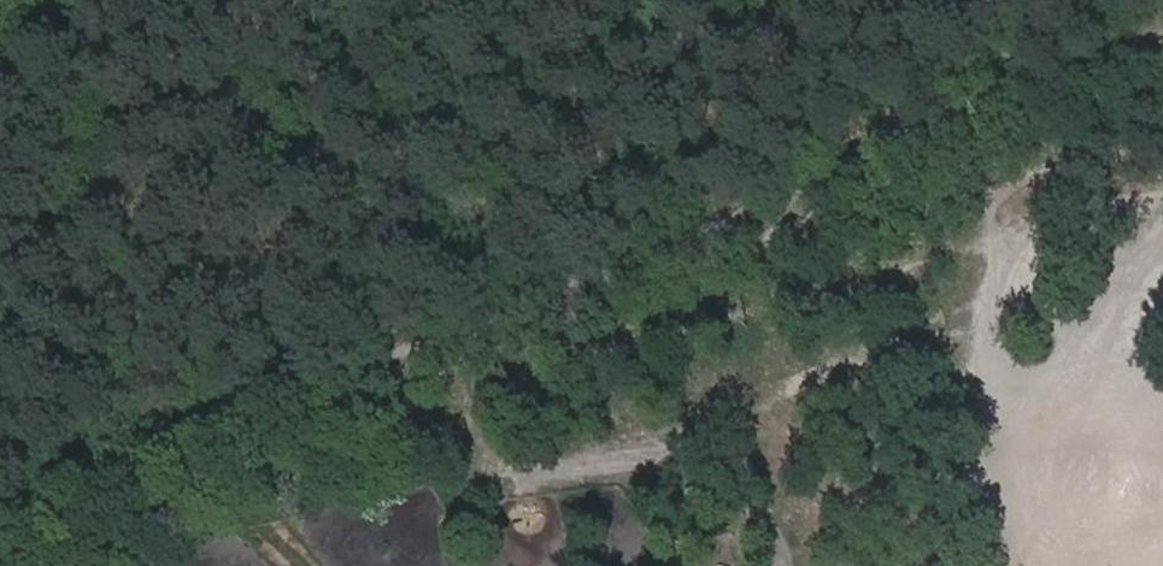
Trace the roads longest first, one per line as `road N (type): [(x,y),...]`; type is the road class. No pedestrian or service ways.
road 1 (track): [(1162,3),(0,541)]

